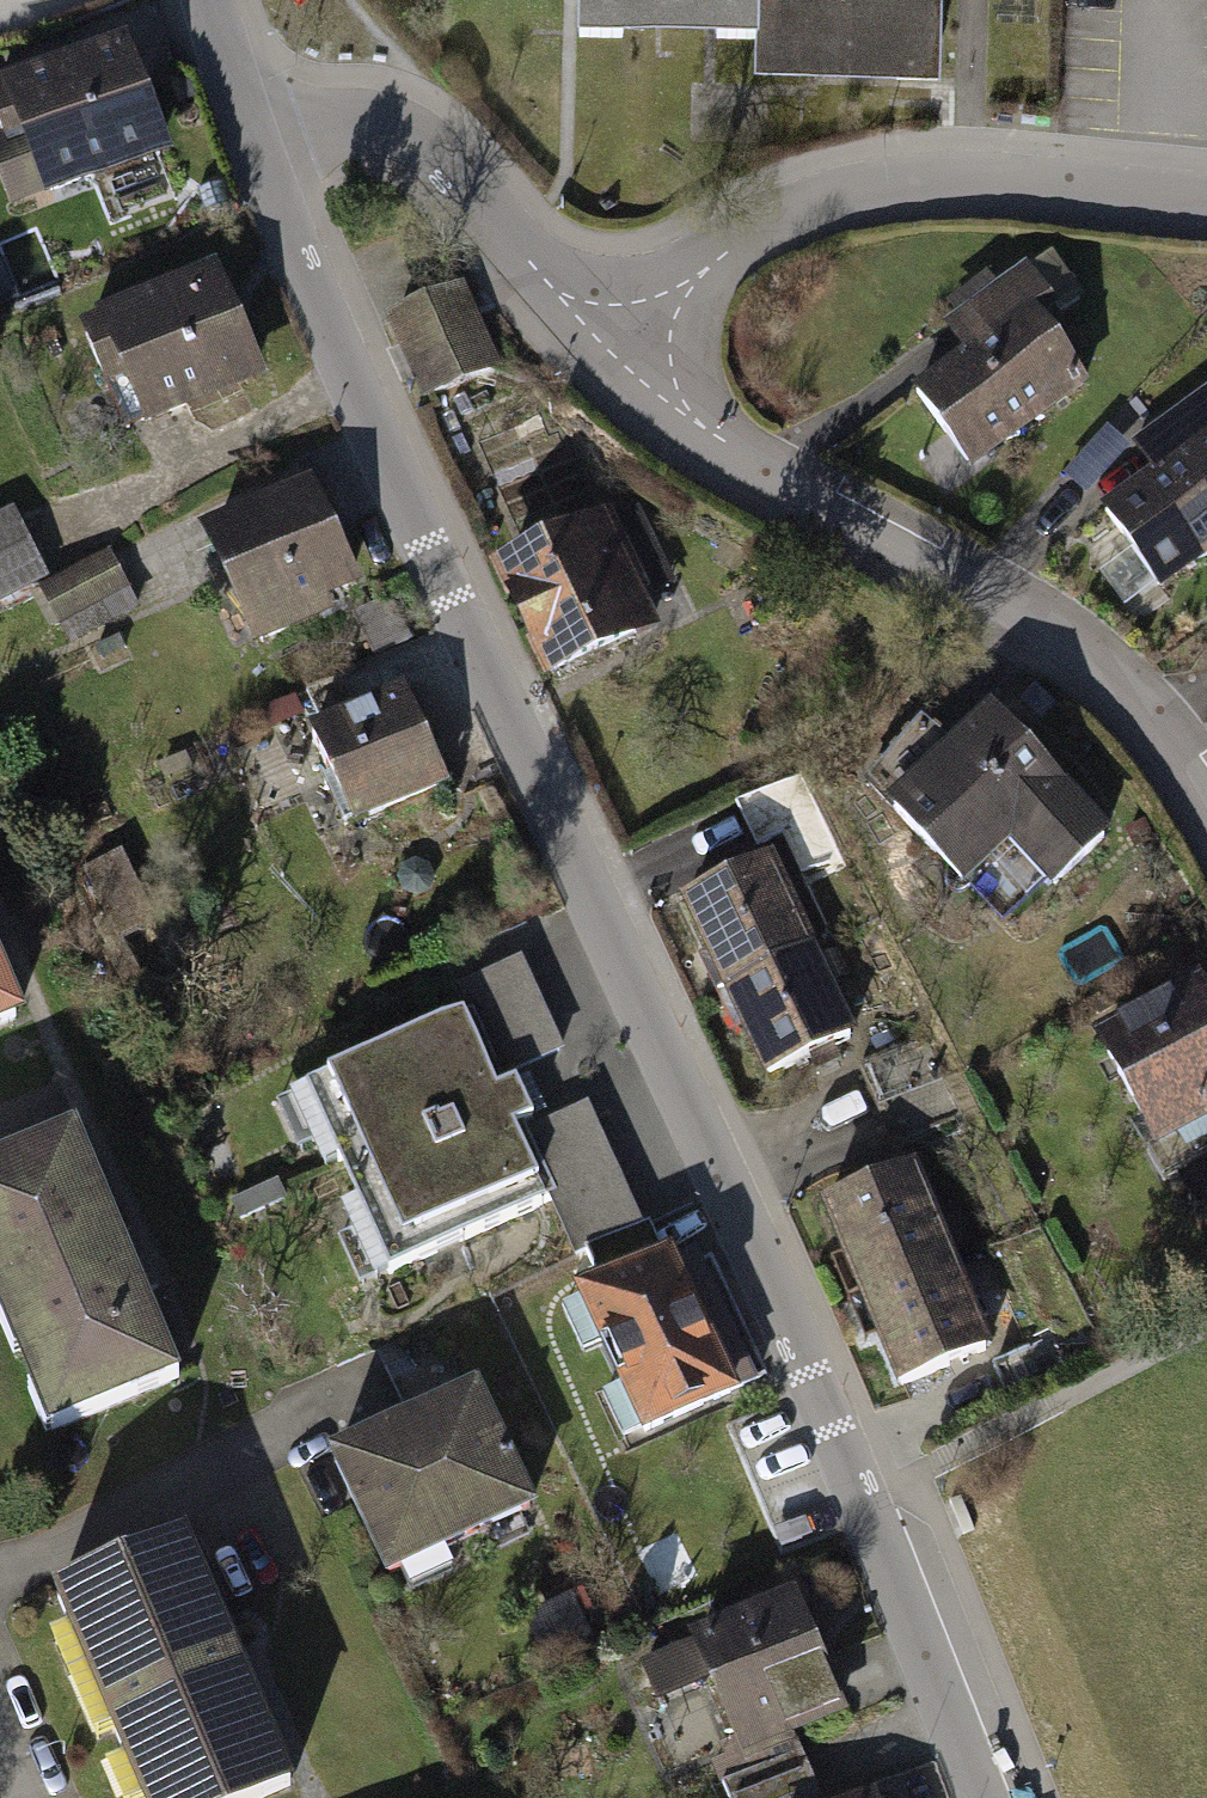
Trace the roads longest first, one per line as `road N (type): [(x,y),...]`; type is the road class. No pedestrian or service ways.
road 1 (residential): [(252,131),(353,379),(821,1399),(983,1797)]
road 2 (residential): [(1206,796),(1168,736),(1089,656),(979,584),(727,443),(605,348)]
road 3 (residential): [(605,348),(736,242),(837,196),(969,179),(1206,201)]
road 4 (residential): [(605,348),(429,148),(408,134),(333,120),(252,131)]
road 5 (residential): [(210,0),(252,131)]

